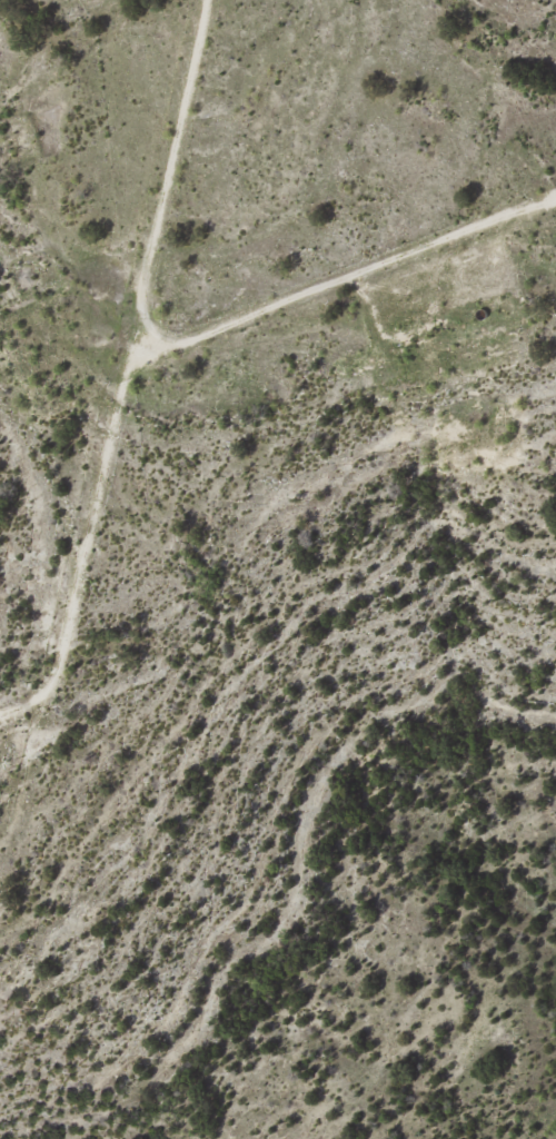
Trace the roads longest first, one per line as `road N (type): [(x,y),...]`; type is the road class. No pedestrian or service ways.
road 1 (track): [(555,176),(444,191),(247,268),(170,318)]

